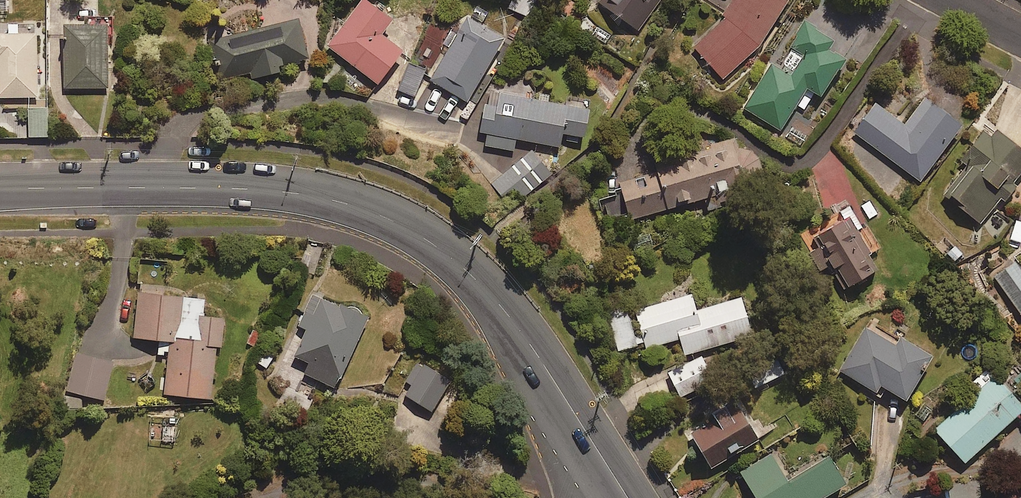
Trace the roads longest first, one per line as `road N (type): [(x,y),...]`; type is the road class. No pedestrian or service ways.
road 1 (tertiary): [(627,497),(533,347),(474,277),(422,238),(346,204),(281,191),(0,189)]

